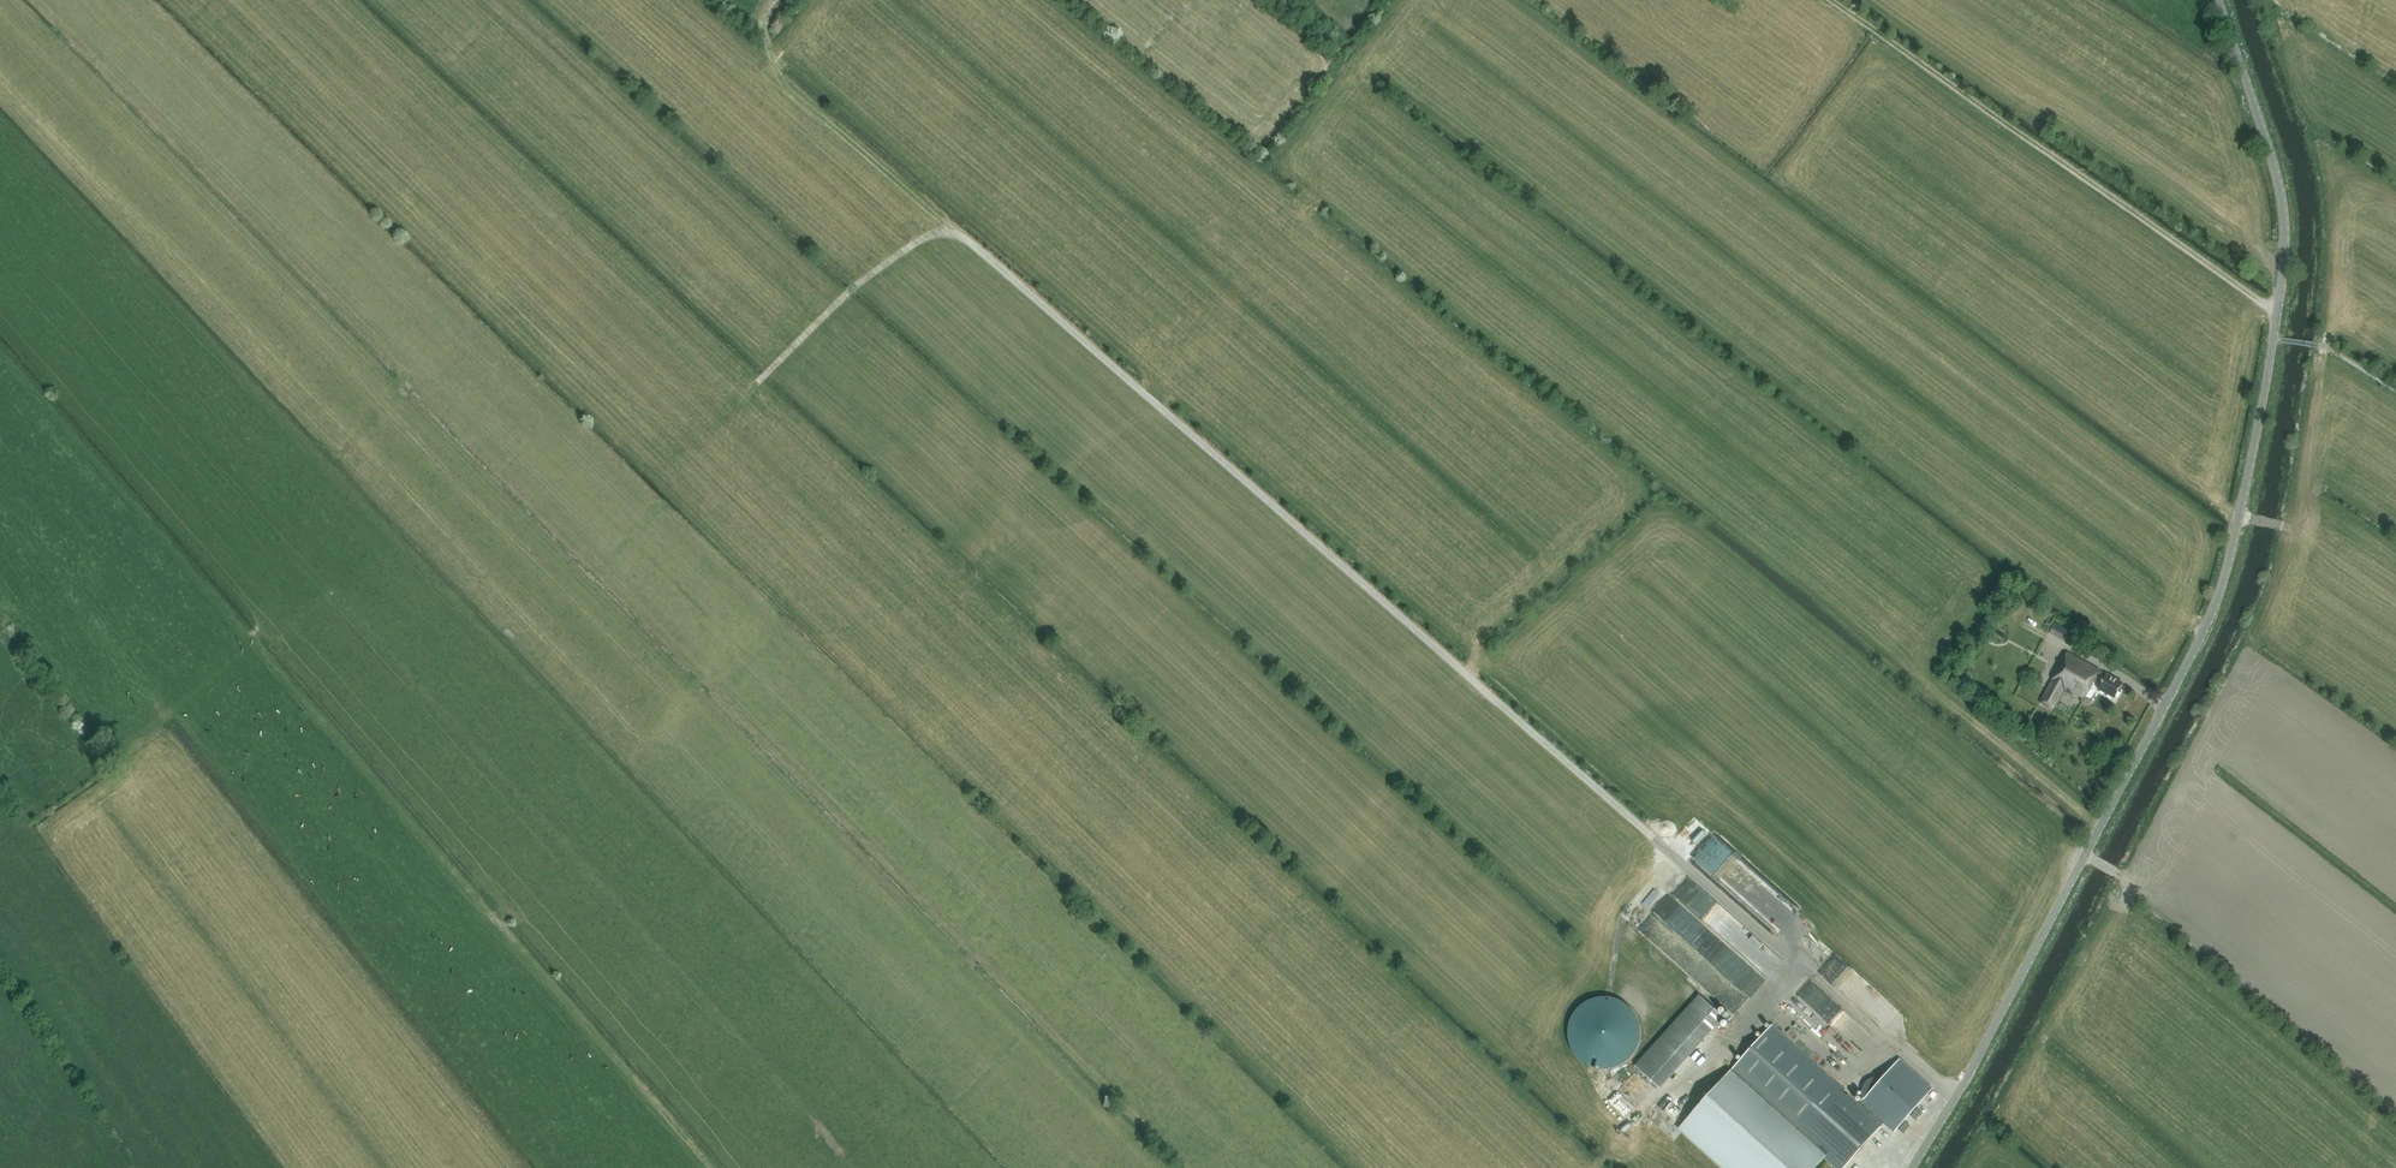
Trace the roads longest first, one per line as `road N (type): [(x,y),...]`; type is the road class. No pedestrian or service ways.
road 1 (unclassified): [(1911,1167),(2217,603),(2241,516),(2274,339),(2284,218),(2220,0)]

